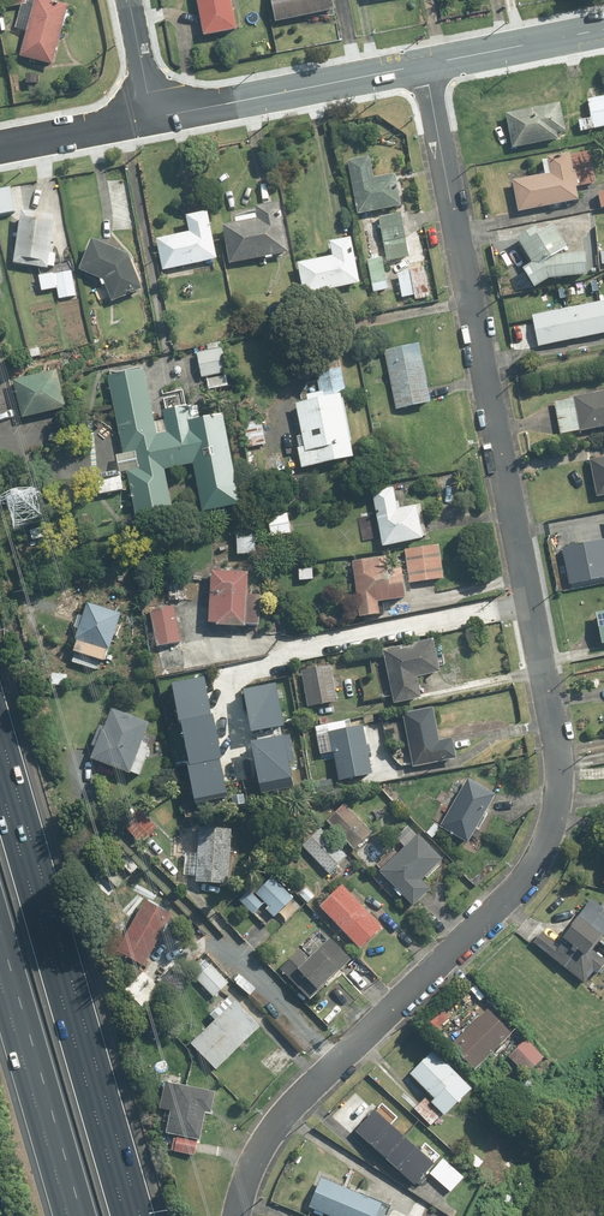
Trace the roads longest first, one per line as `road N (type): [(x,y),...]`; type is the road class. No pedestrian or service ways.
road 1 (residential): [(425,65),(553,713),(556,817),(523,886),(273,1130),(239,1215)]
road 2 (motorway): [(0,781),(126,1215)]
road 3 (motorway): [(82,1215),(0,930)]
road 4 (residential): [(152,117),(425,65)]
road 5 (residential): [(425,65),(603,29)]
road 6 (residential): [(0,146),(152,117)]

